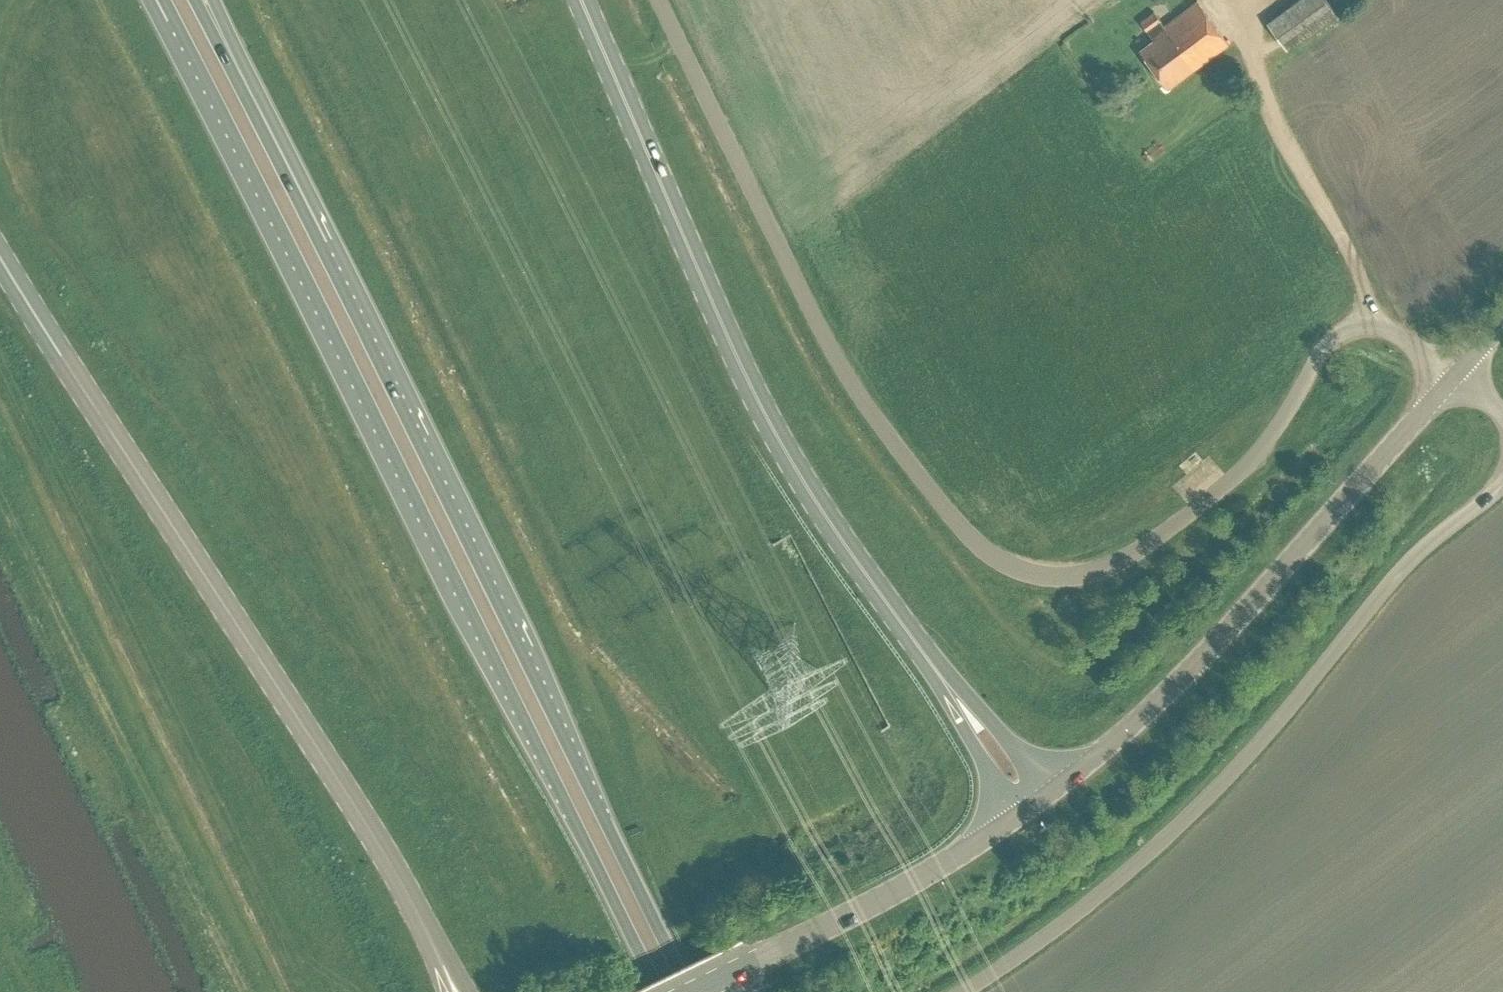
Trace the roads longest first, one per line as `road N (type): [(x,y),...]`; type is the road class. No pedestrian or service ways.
road 1 (trunk): [(174,17),(659,991)]
road 2 (trunk): [(1037,808),(860,566),(753,394),(582,0)]
road 3 (unclassified): [(1212,499),(1116,568),(1066,580),(1018,568),(970,539),(835,352),(662,0)]
road 4 (trunk): [(0,251),(381,843),(456,991)]
road 5 (trunk): [(689,991),(320,243)]
road 6 (unclassified): [(954,991),(1146,856),(1306,690),(1414,559),(1502,484)]
road 7 (tertiary): [(1037,808),(1101,763),(1168,701),(1461,373)]
road 8 (tertiary): [(698,991),(895,894),(1037,808)]
road 9 (unclassified): [(1212,499),(1353,327),(1391,328),(1461,373)]
road 10 (trunk): [(320,243),(189,0)]
road 11 (trunk): [(320,243),(215,0)]

